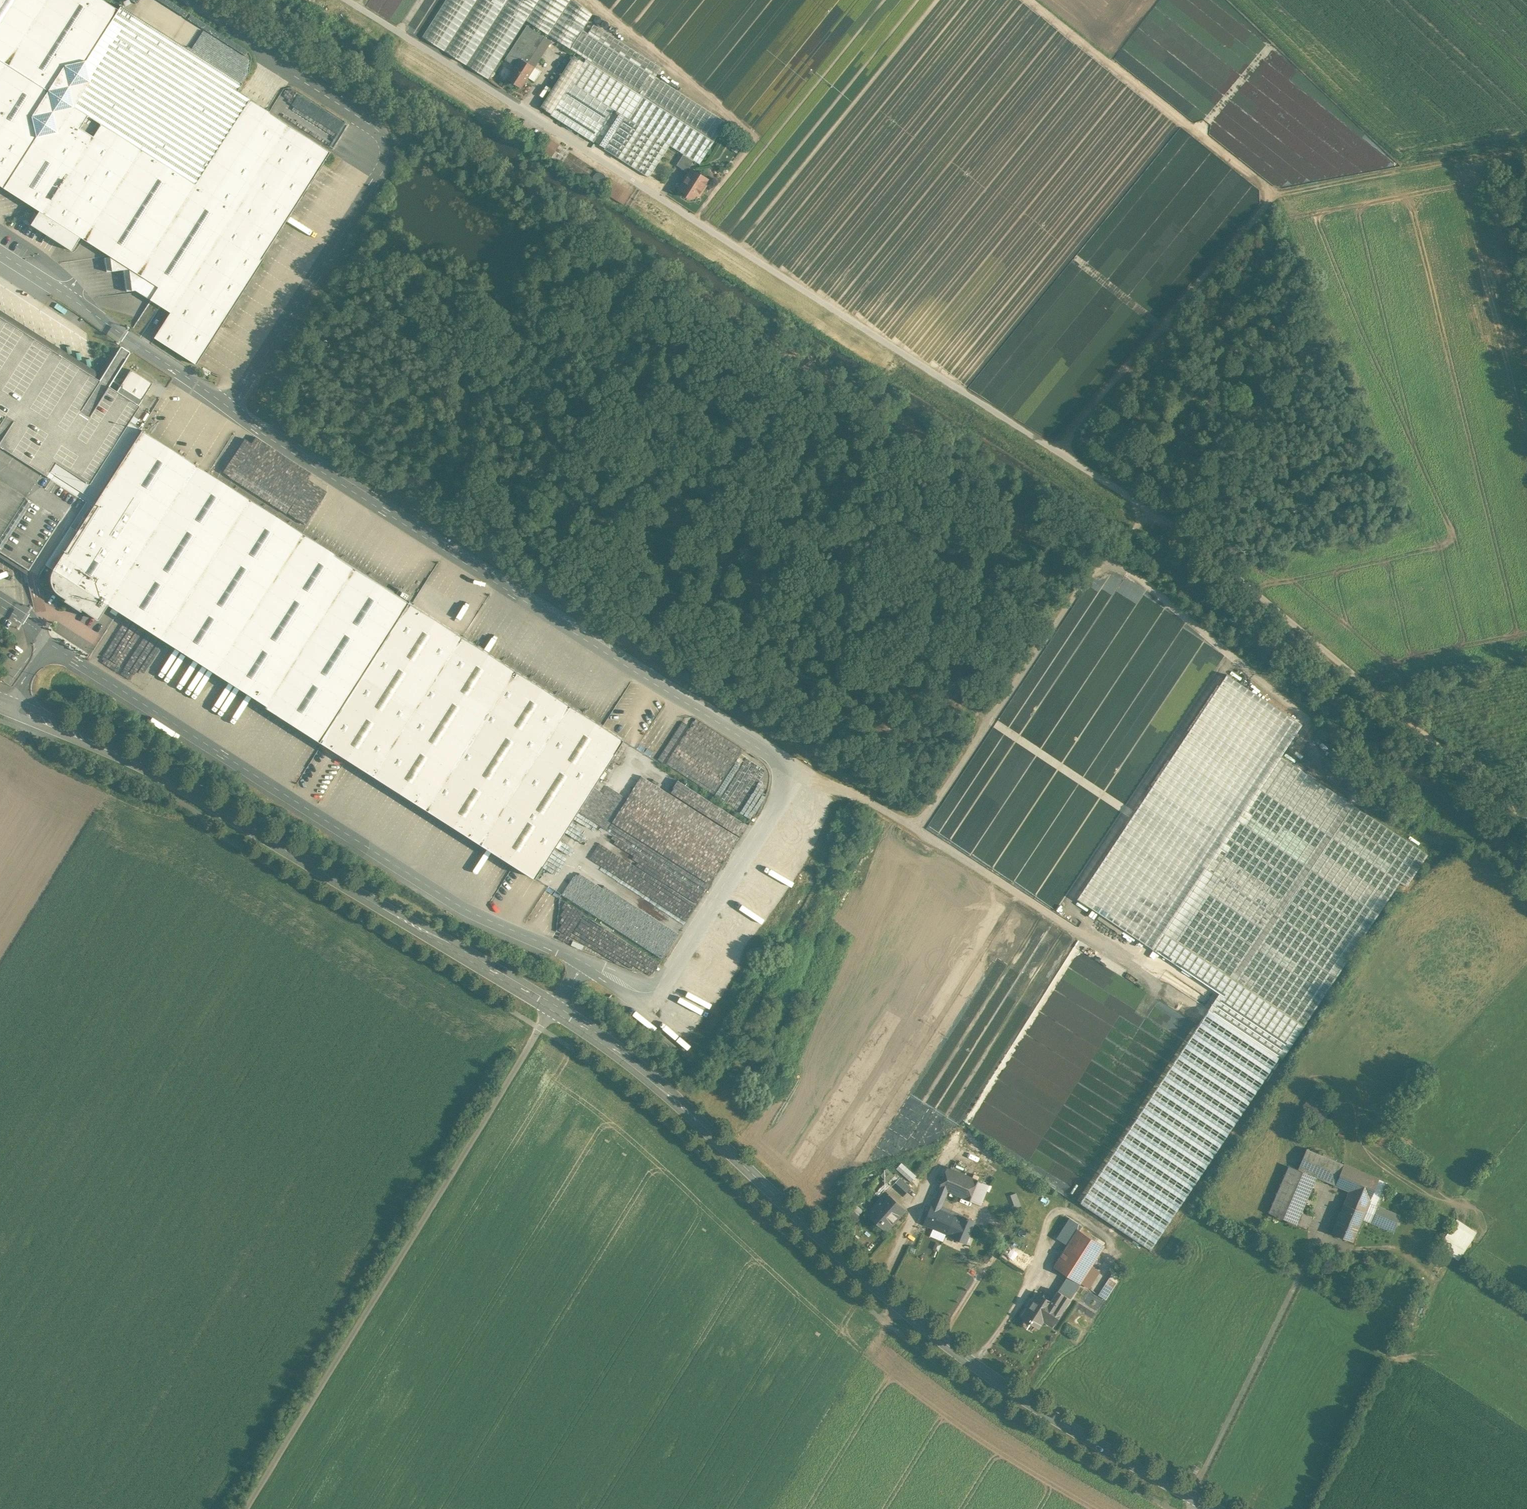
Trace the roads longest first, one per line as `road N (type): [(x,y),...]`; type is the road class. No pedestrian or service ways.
road 1 (unclassified): [(344,0),(1155,513),(1526,820)]
road 2 (tertiary): [(1214,1508),(1058,1421),(926,1328),(621,1054),(554,1008)]
road 3 (tertiary): [(554,1008),(151,770),(0,703)]
road 4 (unclassified): [(554,1008),(245,1508)]
road 5 (track): [(1061,455),(1286,189)]
road 6 (track): [(1286,189),(1394,162),(1526,147)]

